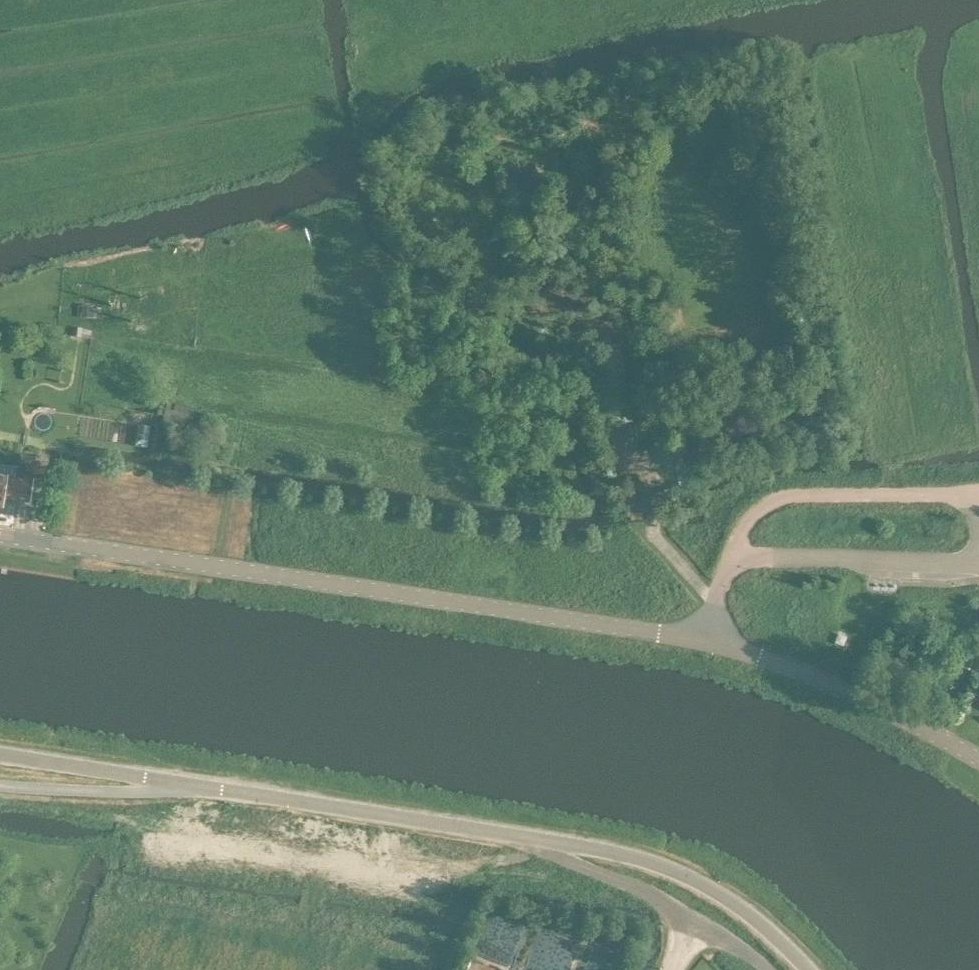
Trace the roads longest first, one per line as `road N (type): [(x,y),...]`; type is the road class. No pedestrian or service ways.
road 1 (tertiary): [(978,757),(794,667),(704,635),(0,530)]
road 2 (tertiary): [(808,969),(738,905),(634,858),(204,788)]
road 3 (tertiary): [(204,788),(0,754)]
road 4 (tertiary): [(0,787),(128,794),(204,788)]
road 5 (track): [(243,416),(215,562)]

